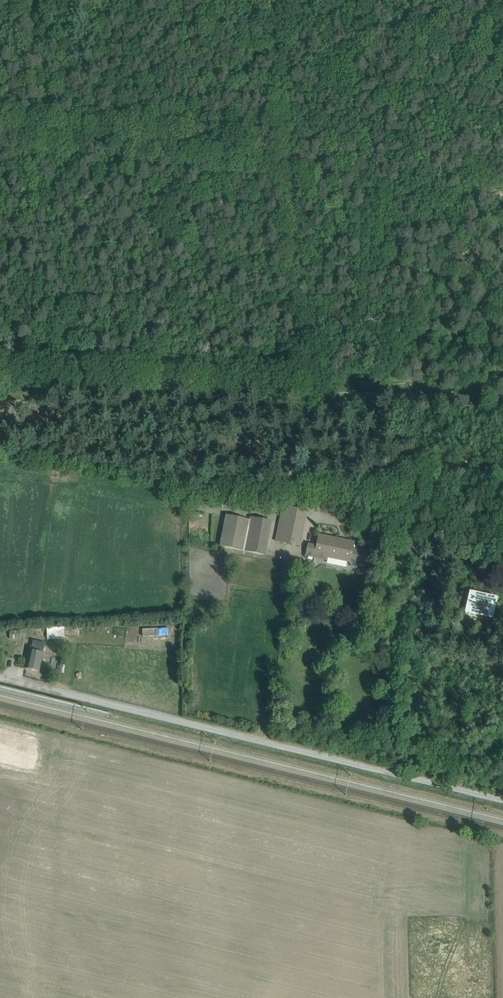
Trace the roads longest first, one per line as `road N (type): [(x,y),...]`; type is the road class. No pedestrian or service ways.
road 1 (residential): [(0,678),(502,800)]
road 2 (track): [(286,167),(0,136)]
road 3 (track): [(286,167),(444,221),(502,202)]

